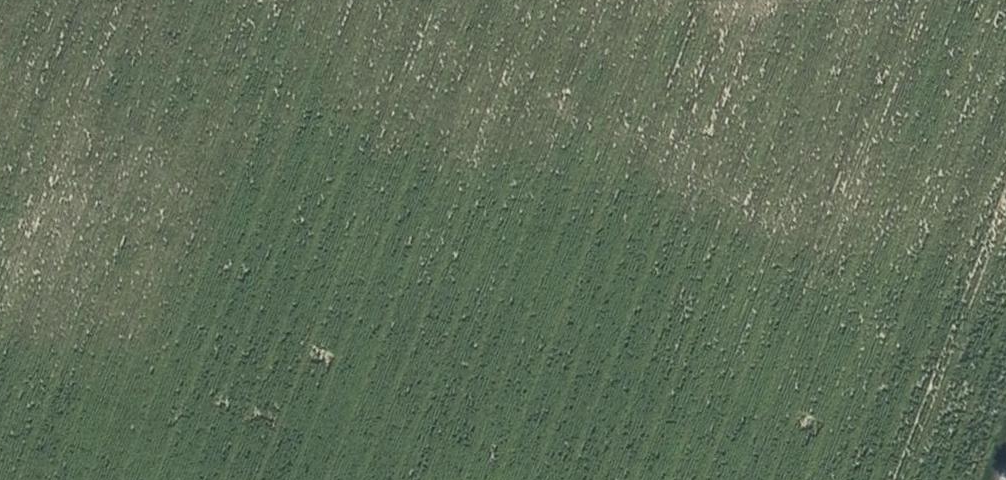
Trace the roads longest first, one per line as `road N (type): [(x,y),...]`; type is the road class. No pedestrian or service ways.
road 1 (track): [(943,479),(1005,323)]

